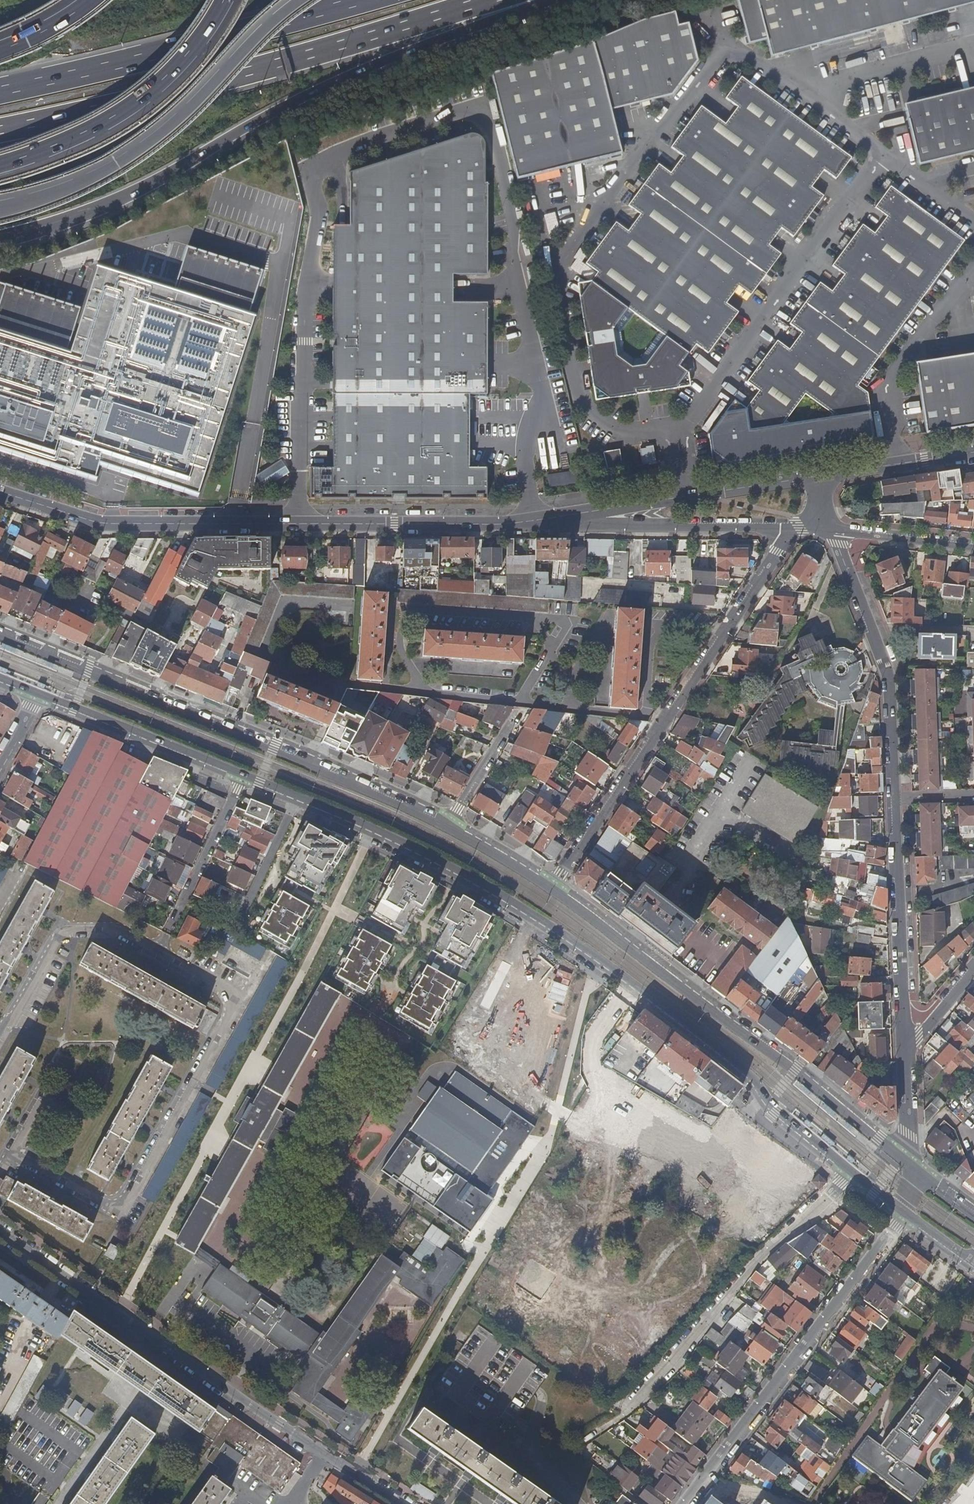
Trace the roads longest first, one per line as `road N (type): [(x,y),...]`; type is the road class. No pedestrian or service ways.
road 1 (primary): [(299,795),(414,847),(549,924),(689,1024),(853,1172)]
road 2 (motorway): [(0,243),(119,202),(368,71),(561,0)]
road 3 (tertiary): [(570,515),(482,525),(117,525),(0,495)]
road 4 (motorway): [(0,130),(201,89),(493,0)]
road 5 (primary): [(446,828),(0,638)]
road 6 (primary): [(911,1166),(551,889)]
road 7 (residential): [(789,529),(551,889)]
road 8 (residential): [(320,1454),(0,1233)]
road 9 (motorway): [(307,0),(154,142),(73,187),(0,211)]
road 10 (residential): [(589,1436),(643,1397),(753,1266),(853,1172)]
road 11 (motorway): [(356,0),(0,90)]
road 12 (residential): [(683,1503),(906,1214)]
road 13 (motorway): [(0,166),(56,148),(155,92),(228,0)]
road 14 (residential): [(896,798),(891,678),(833,531)]
road 15 (tertiary): [(570,515),(825,478)]
road 16 (residential): [(905,1039),(896,798)]
road 17 (residential): [(570,515),(640,526),(789,529)]
road 18 (primary): [(41,693),(244,775)]
road 19 (residential): [(158,952),(244,775)]
road 20 (tertiary): [(973,454),(825,478)]
road 21 (residential): [(833,531),(973,549)]
road 22 (residential): [(299,795),(239,922)]
road 23 (residential): [(518,712),(446,828)]
road 24 (residential): [(911,1166),(905,1039)]
road 25 (primary): [(551,889),(446,828)]

